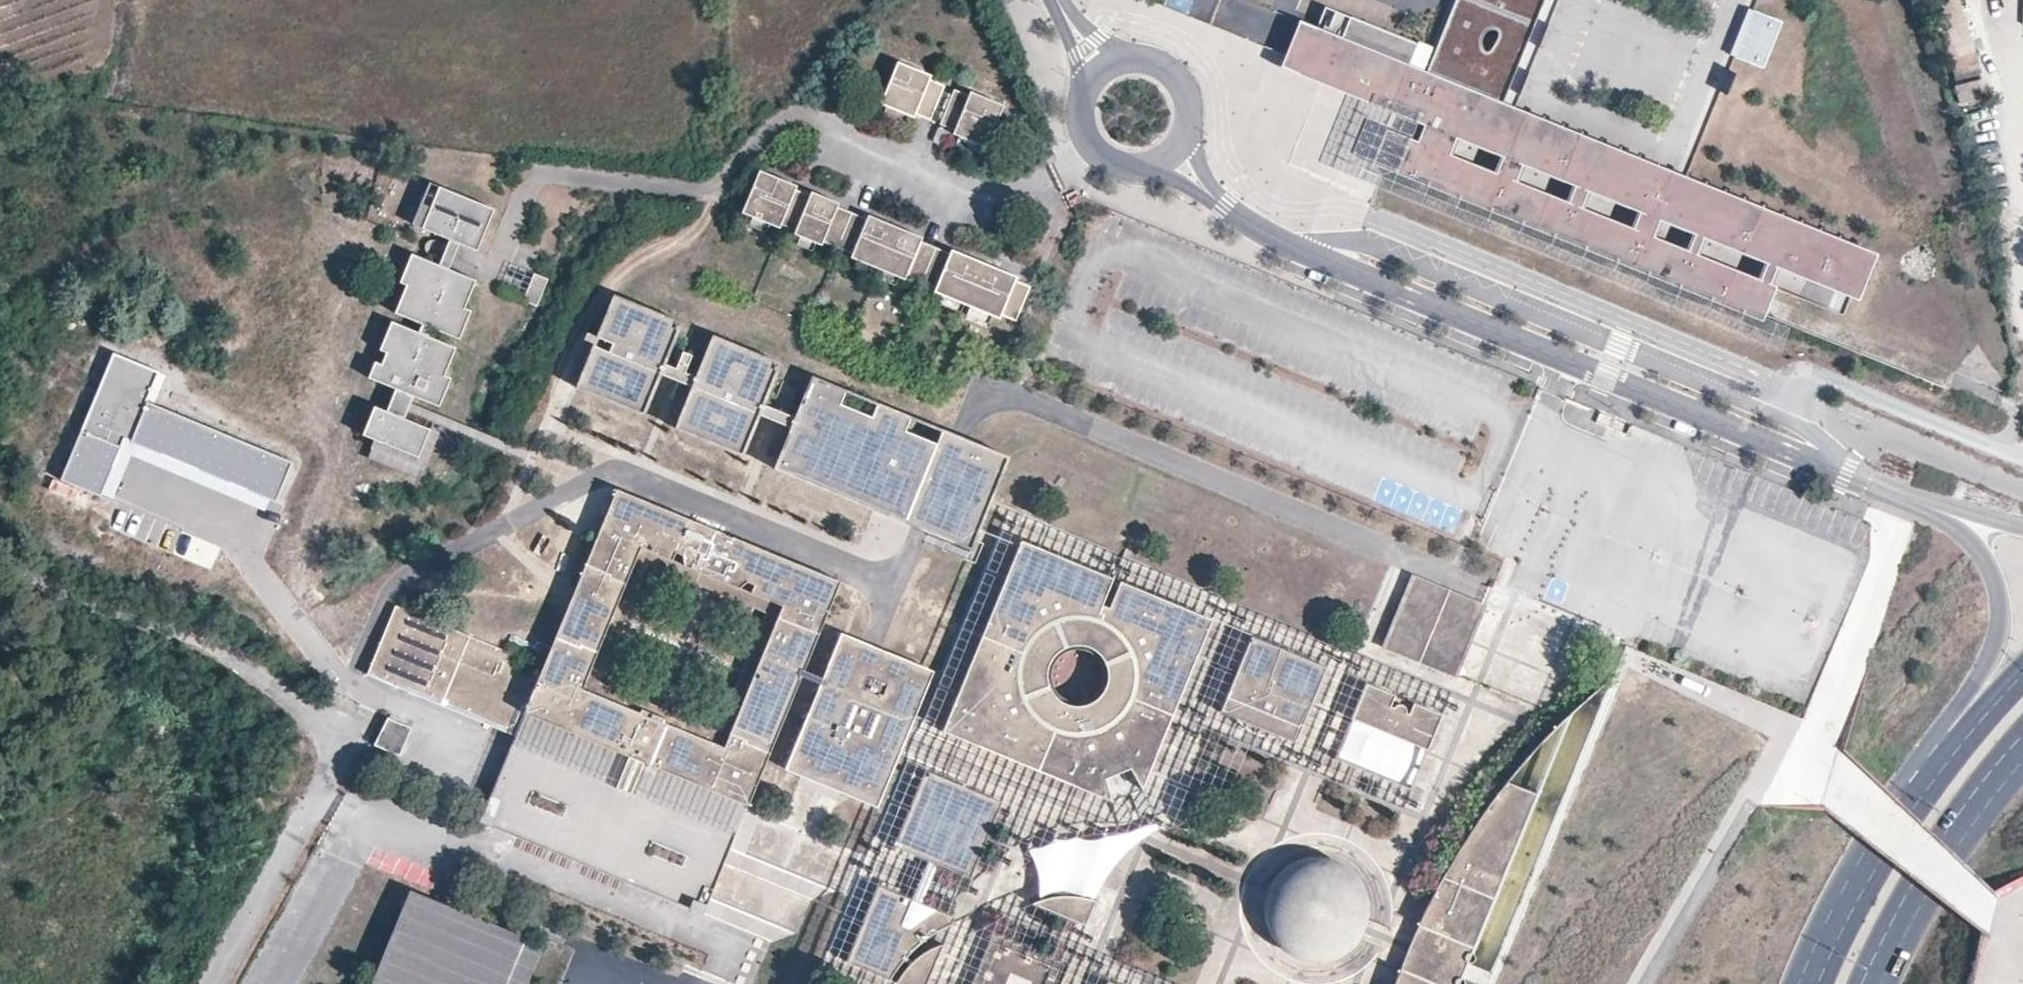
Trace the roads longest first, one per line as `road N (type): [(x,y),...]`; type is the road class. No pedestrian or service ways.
road 1 (residential): [(1171,157),(1243,223),(1314,256),(1952,516)]
road 2 (track): [(0,555),(84,627),(174,633),(282,697)]
road 3 (primary): [(1968,720),(1915,789),(1840,913),(1809,983)]
road 4 (primary): [(1874,983),(1906,913),(2022,748)]
road 5 (residential): [(1952,516),(1980,551),(2002,611),(1968,720)]
road 6 (residential): [(1100,73),(1081,105),(1080,124),(1098,157),(1138,171),(1171,157)]
road 7 (residential): [(1171,157),(1183,142),(1189,108),(1170,74),(1135,61),(1100,73)]

